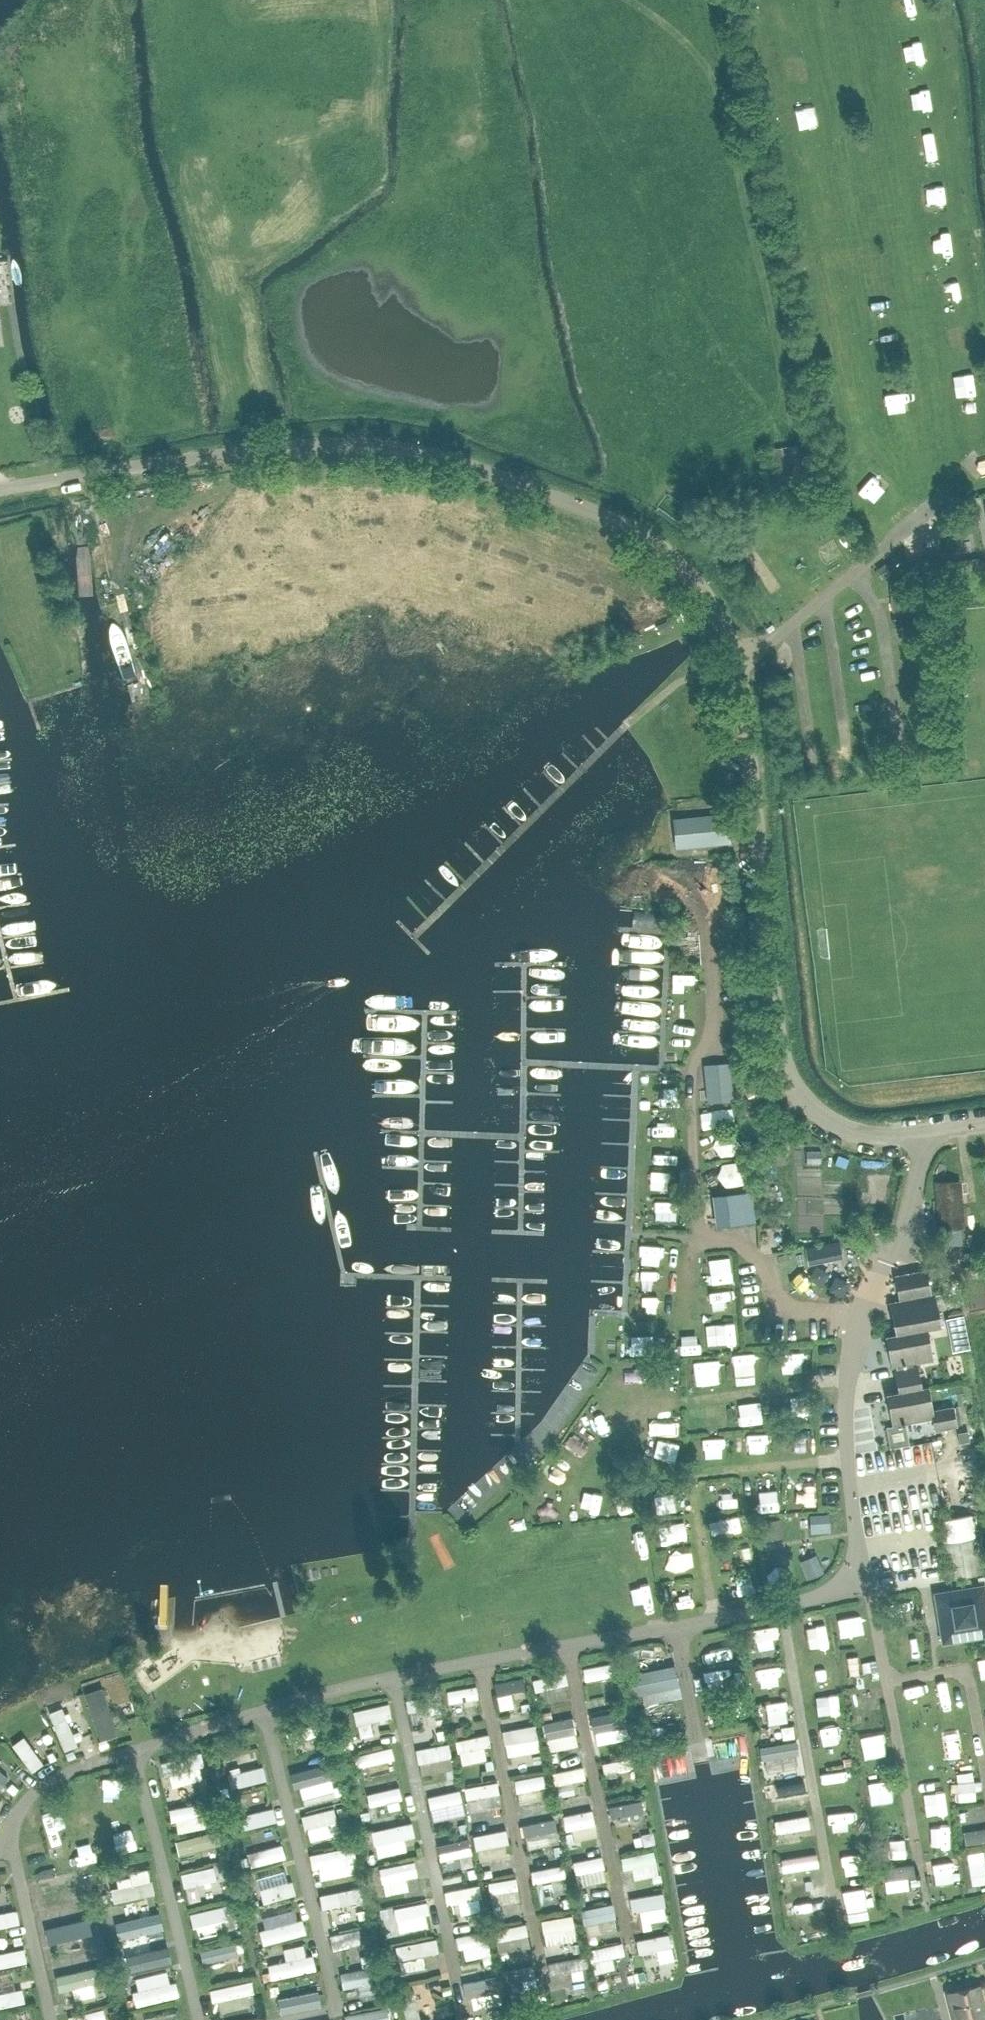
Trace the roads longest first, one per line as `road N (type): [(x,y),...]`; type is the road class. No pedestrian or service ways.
road 1 (unclassified): [(984,1121),(865,1135),(818,1114),(789,1080),(778,1038),(738,656),(702,586),(639,532),(434,454),(381,448),(318,444),(0,490)]

